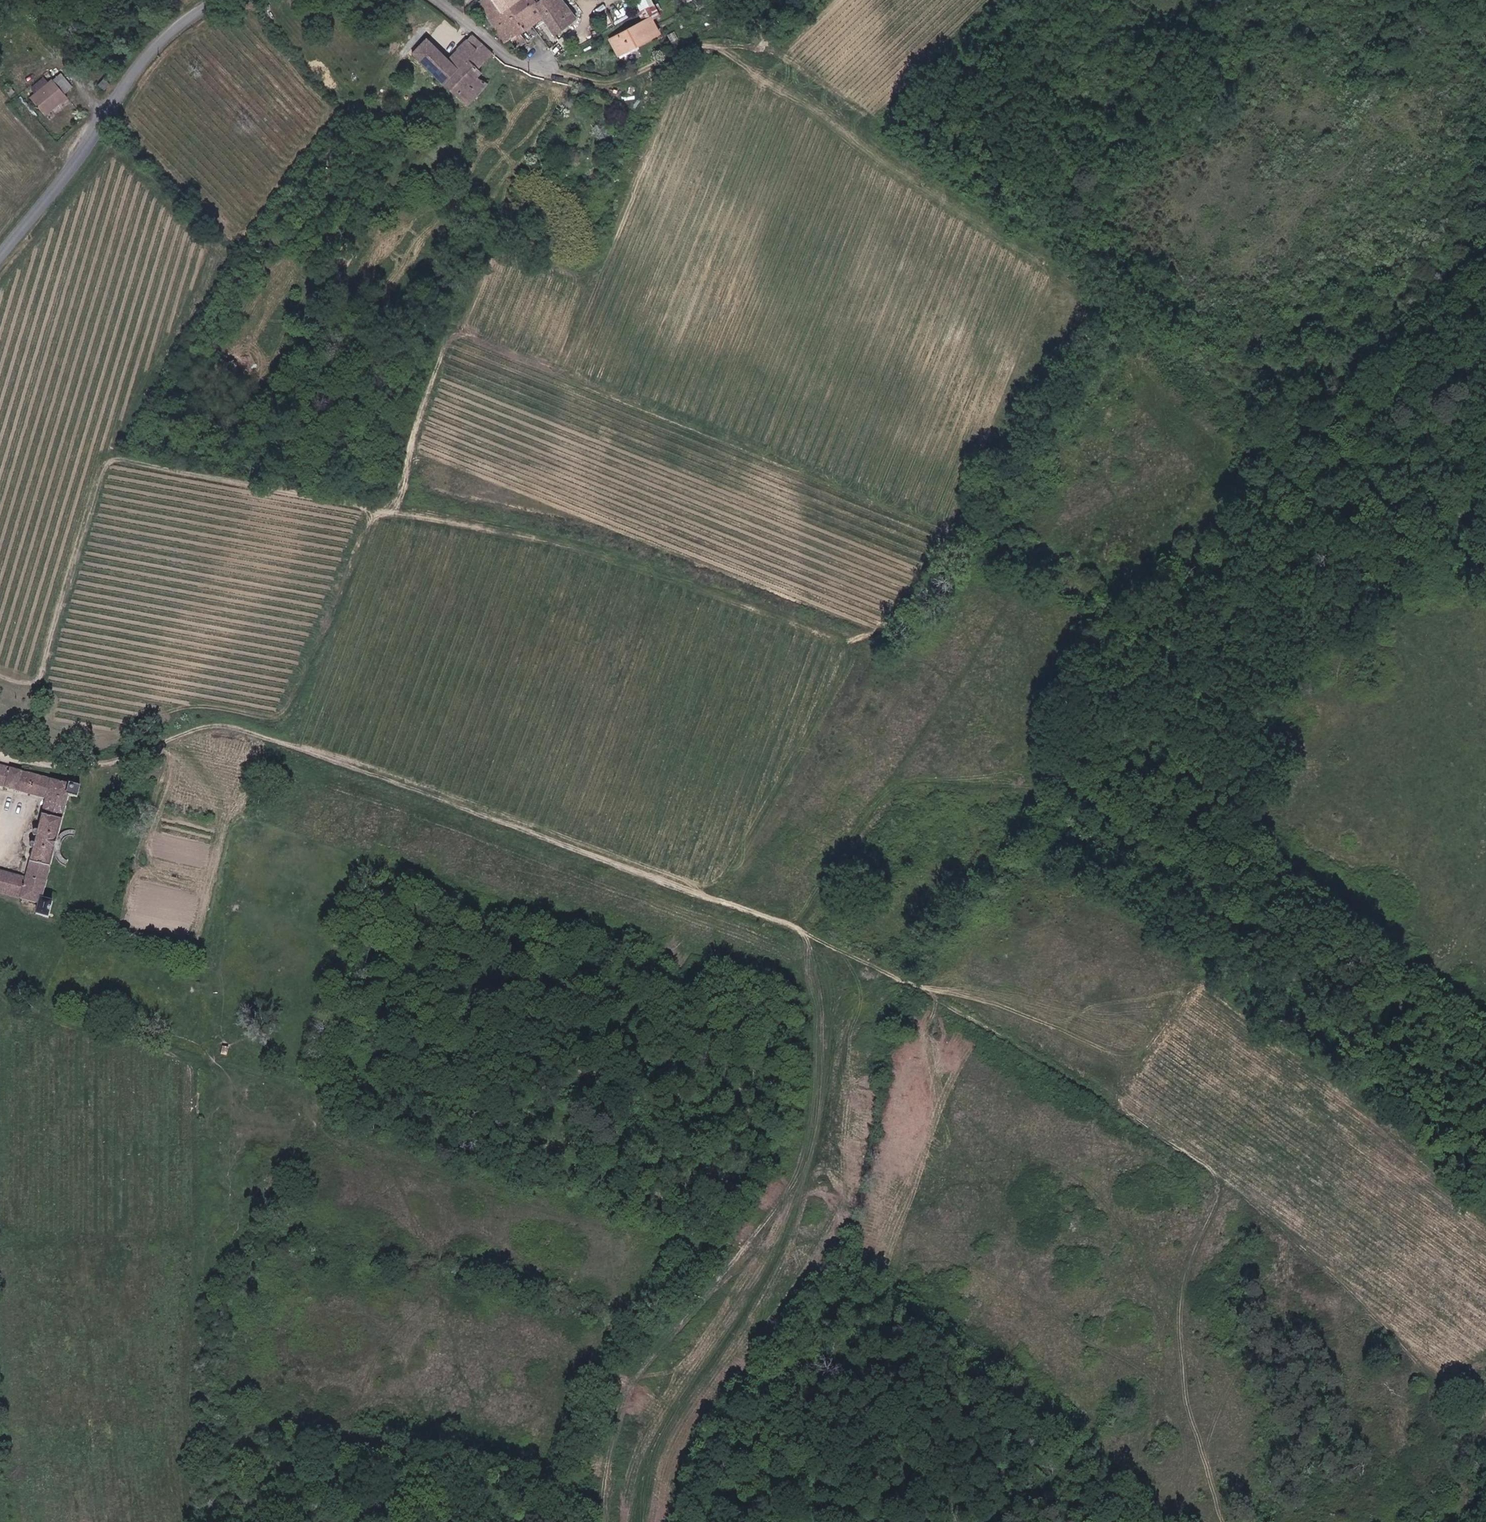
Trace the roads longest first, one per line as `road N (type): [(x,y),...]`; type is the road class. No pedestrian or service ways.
road 1 (tertiary): [(219,0),(160,45),(0,262)]
road 2 (residential): [(440,0),(517,57),(547,55)]

